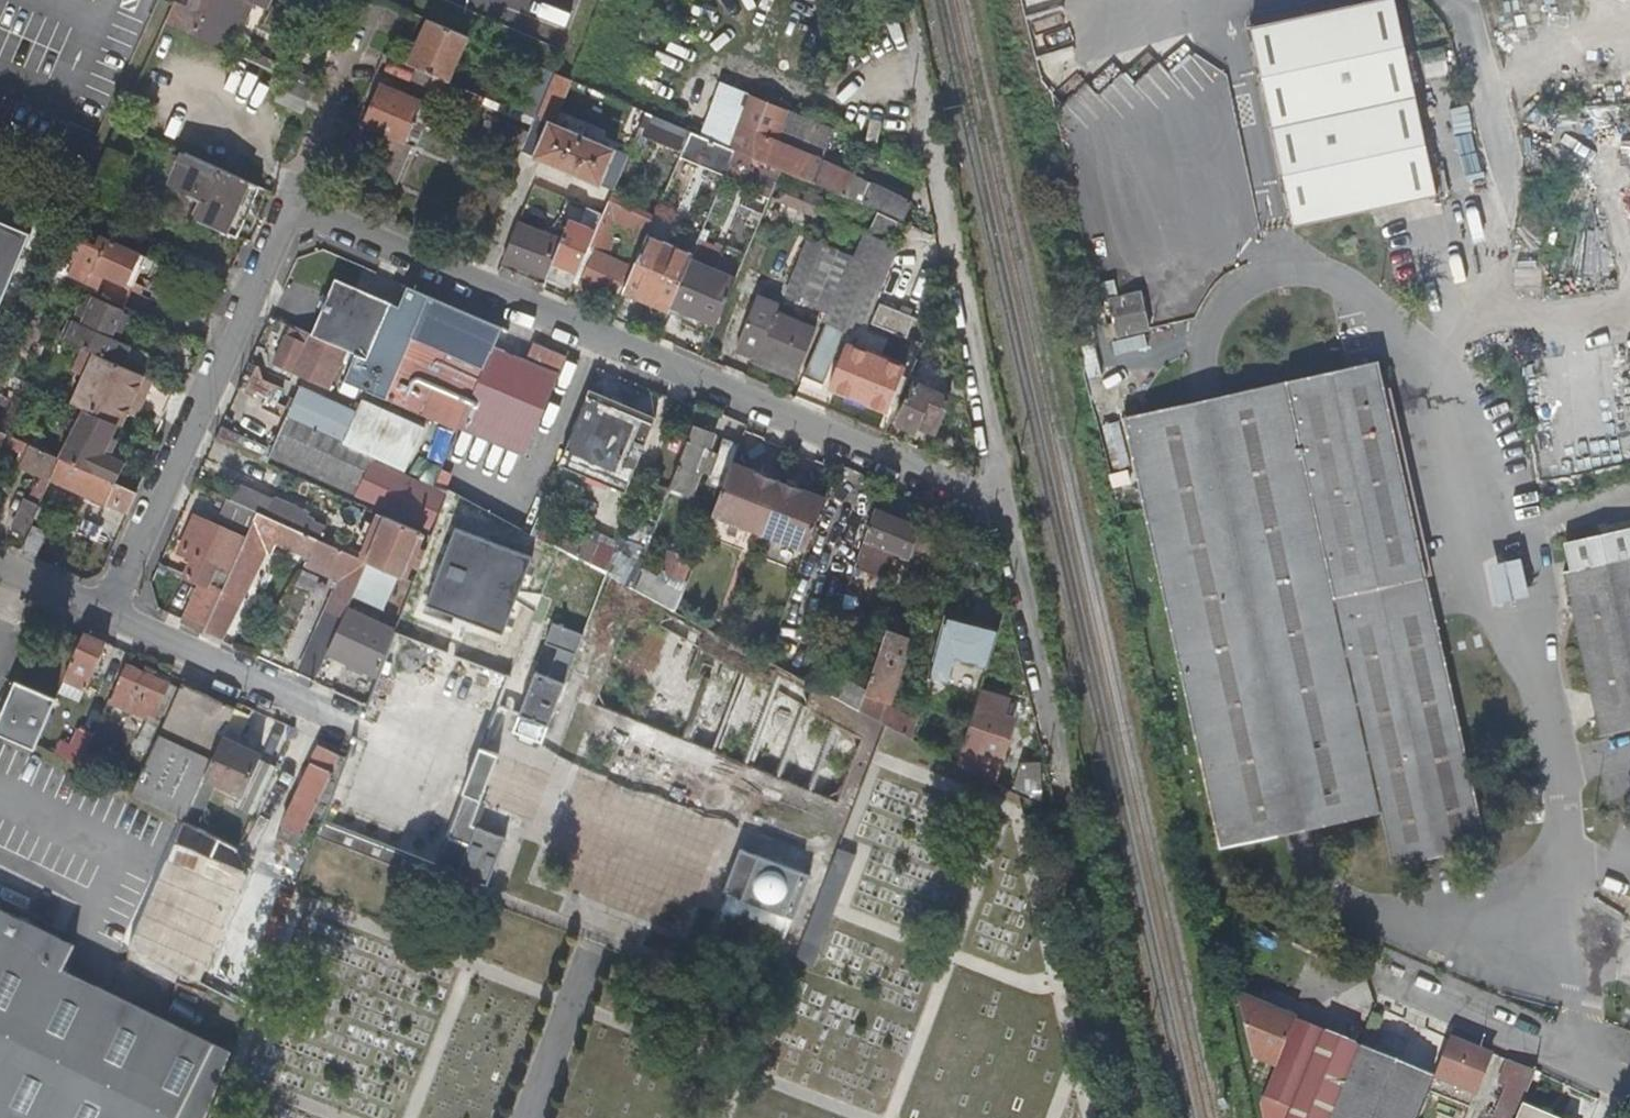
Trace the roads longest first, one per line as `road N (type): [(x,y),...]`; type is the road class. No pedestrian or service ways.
road 1 (residential): [(287,204),(997,502)]
road 2 (residential): [(287,204),(104,619)]
road 3 (residential): [(104,619),(366,733)]
road 4 (residential): [(1417,998),(1629,1092)]
road 5 (residential): [(377,0),(287,204)]

